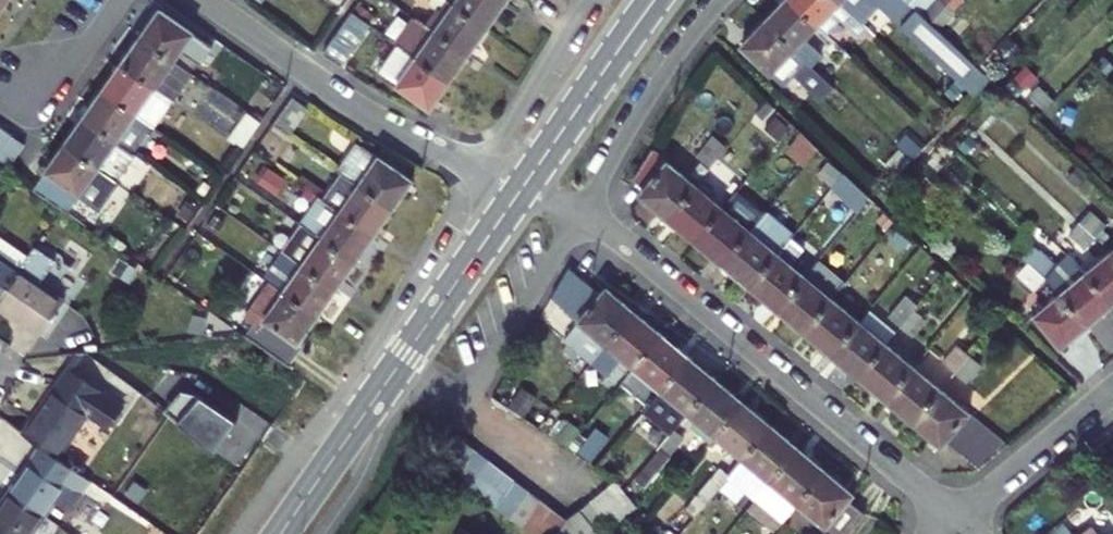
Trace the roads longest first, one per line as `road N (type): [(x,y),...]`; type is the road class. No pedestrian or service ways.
road 1 (residential): [(521,189),(618,237),(960,517)]
road 2 (residential): [(204,0),(372,115),(521,189)]
road 3 (primary): [(653,0),(521,189)]
road 4 (primary): [(521,189),(389,377)]
road 5 (residential): [(960,517),(1112,390)]
road 6 (primary): [(280,533),(389,377)]
road 7 (residential): [(38,113),(119,0)]

